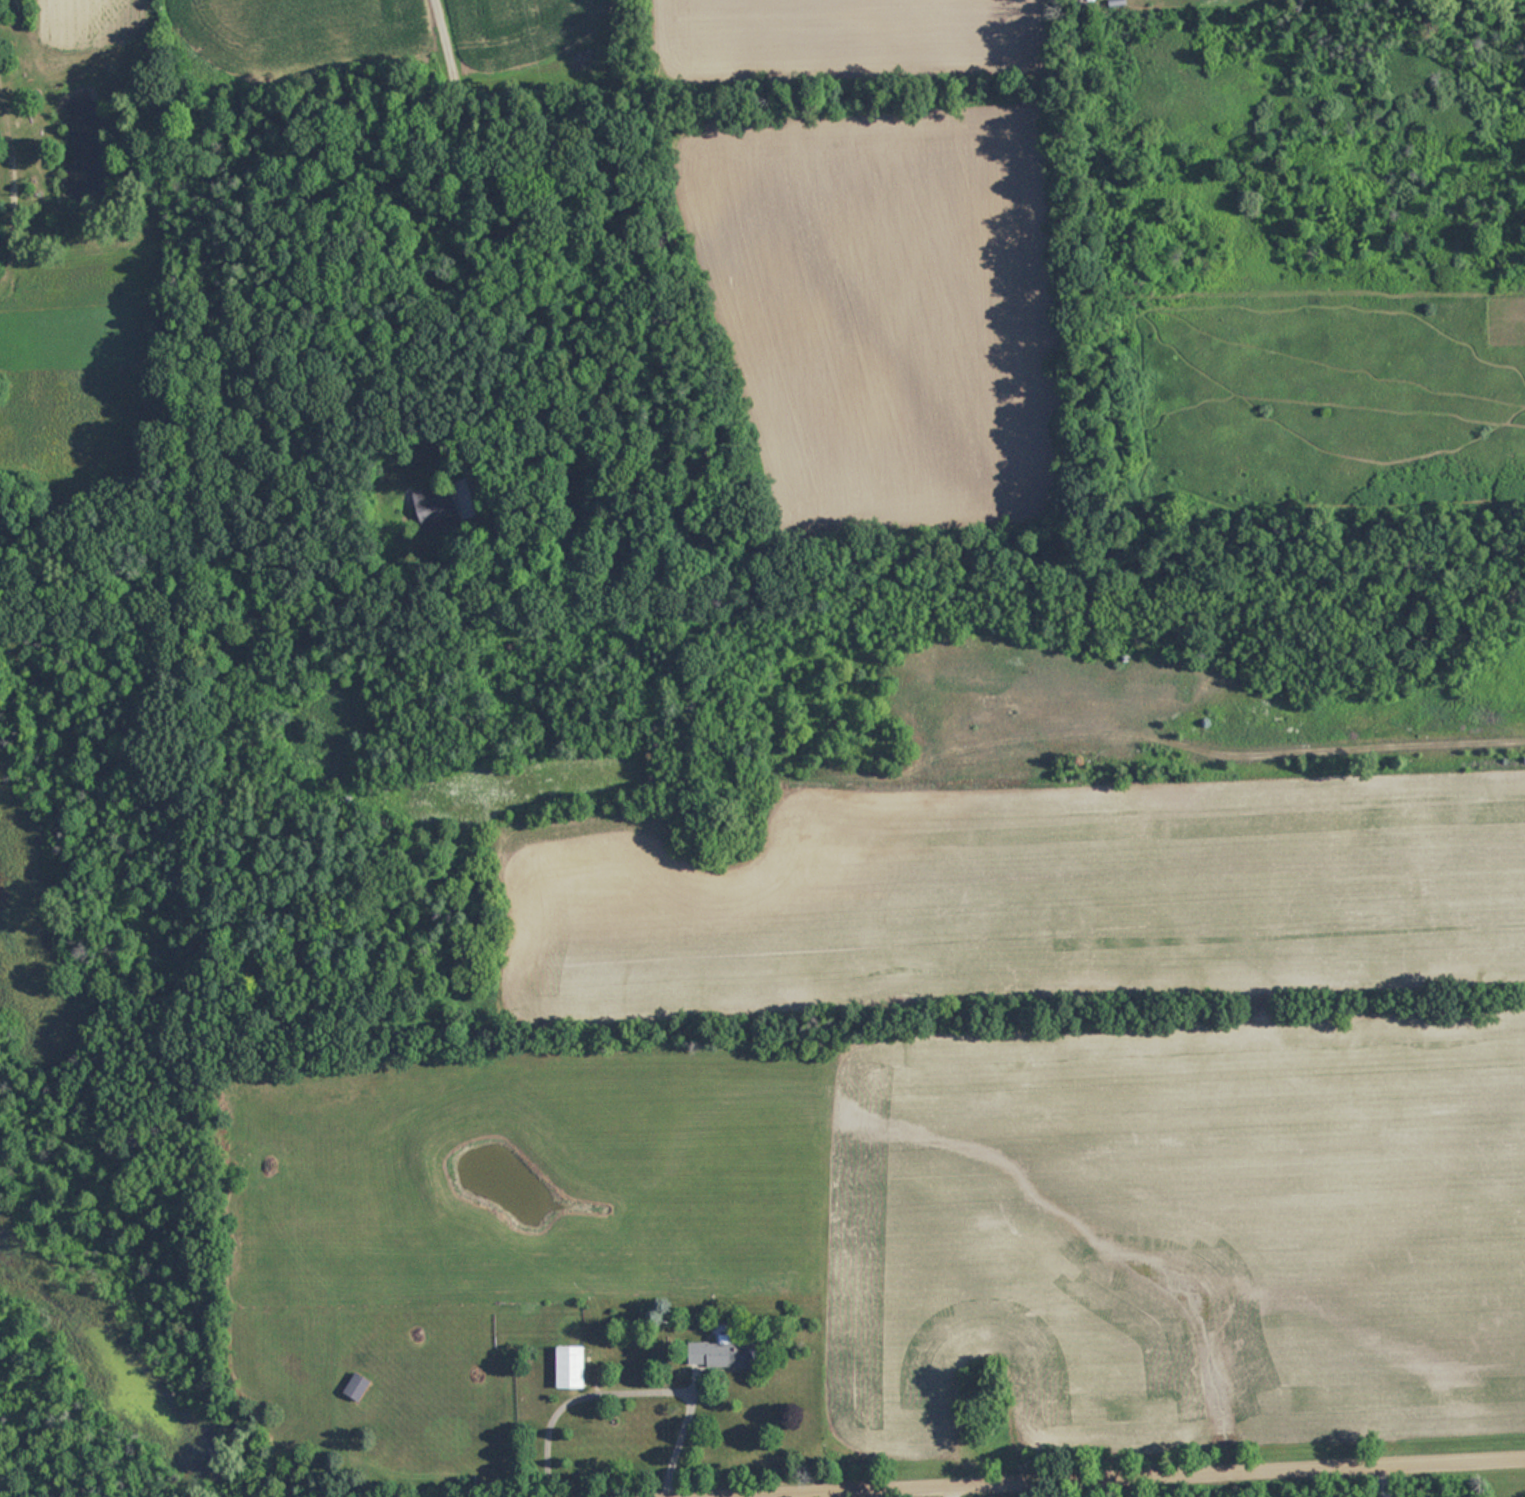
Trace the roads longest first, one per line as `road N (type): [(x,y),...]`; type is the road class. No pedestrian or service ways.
road 1 (residential): [(448,1496),(1524,1450)]

